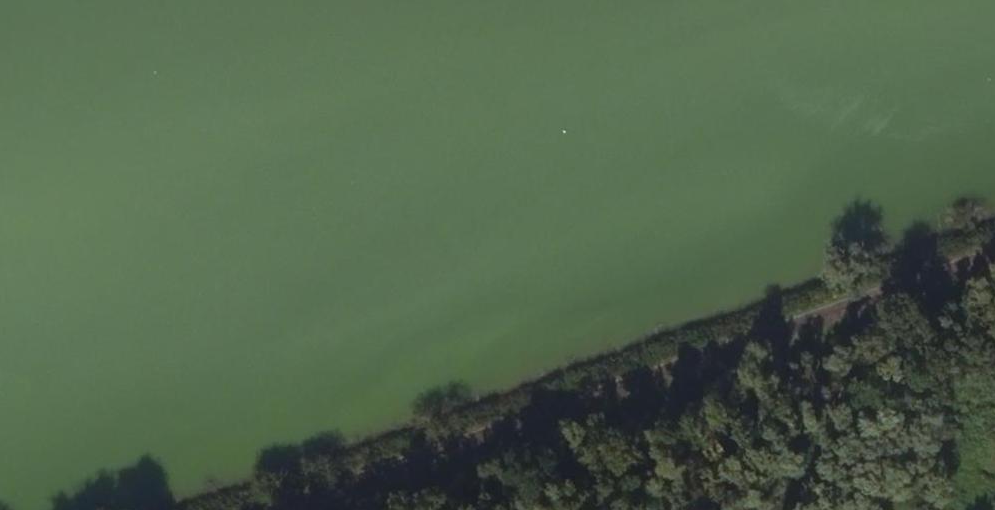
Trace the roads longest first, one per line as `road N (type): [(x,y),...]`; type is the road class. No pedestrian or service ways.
road 1 (track): [(288,509),(994,260)]

